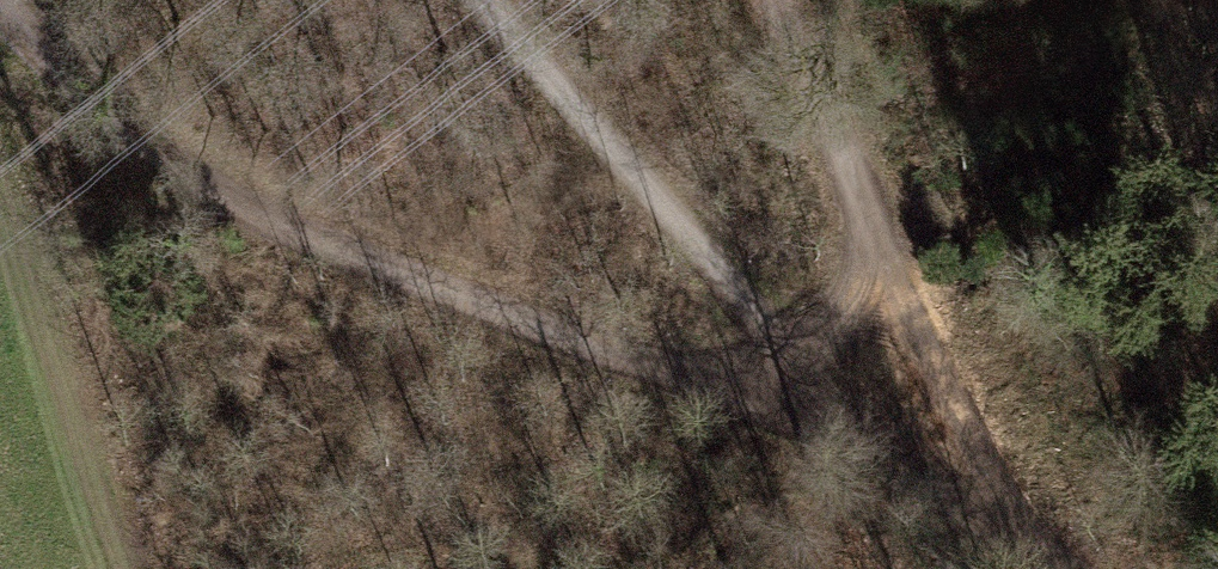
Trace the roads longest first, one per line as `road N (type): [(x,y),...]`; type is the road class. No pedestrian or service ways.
road 1 (track): [(0,1),(179,168),(698,378),(805,353),(1004,508),(1065,568)]
road 2 (track): [(880,245),(805,353),(478,0)]
road 3 (track): [(776,0),(1004,508)]

